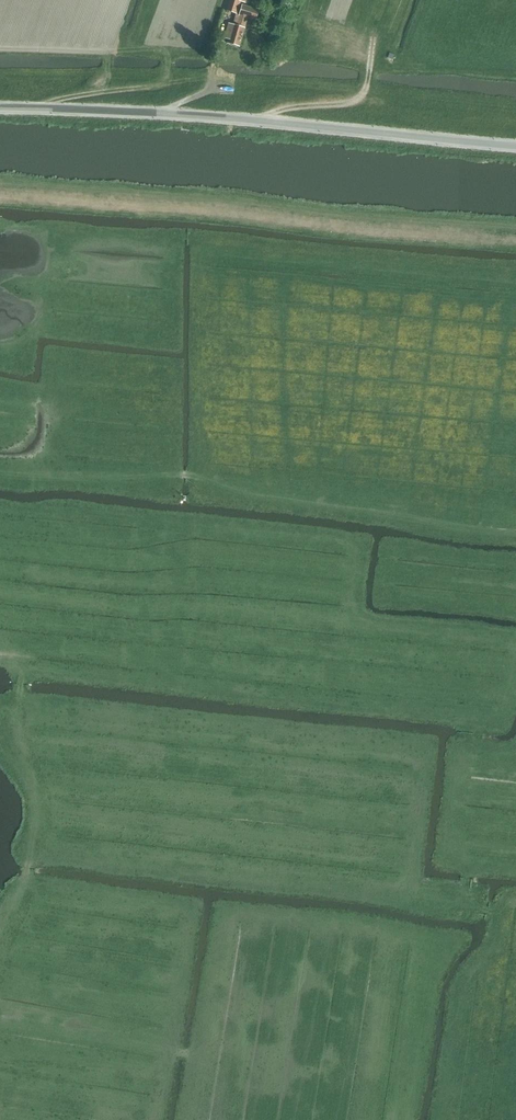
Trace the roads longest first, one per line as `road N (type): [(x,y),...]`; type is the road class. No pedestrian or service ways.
road 1 (tertiary): [(515,143),(0,109)]

